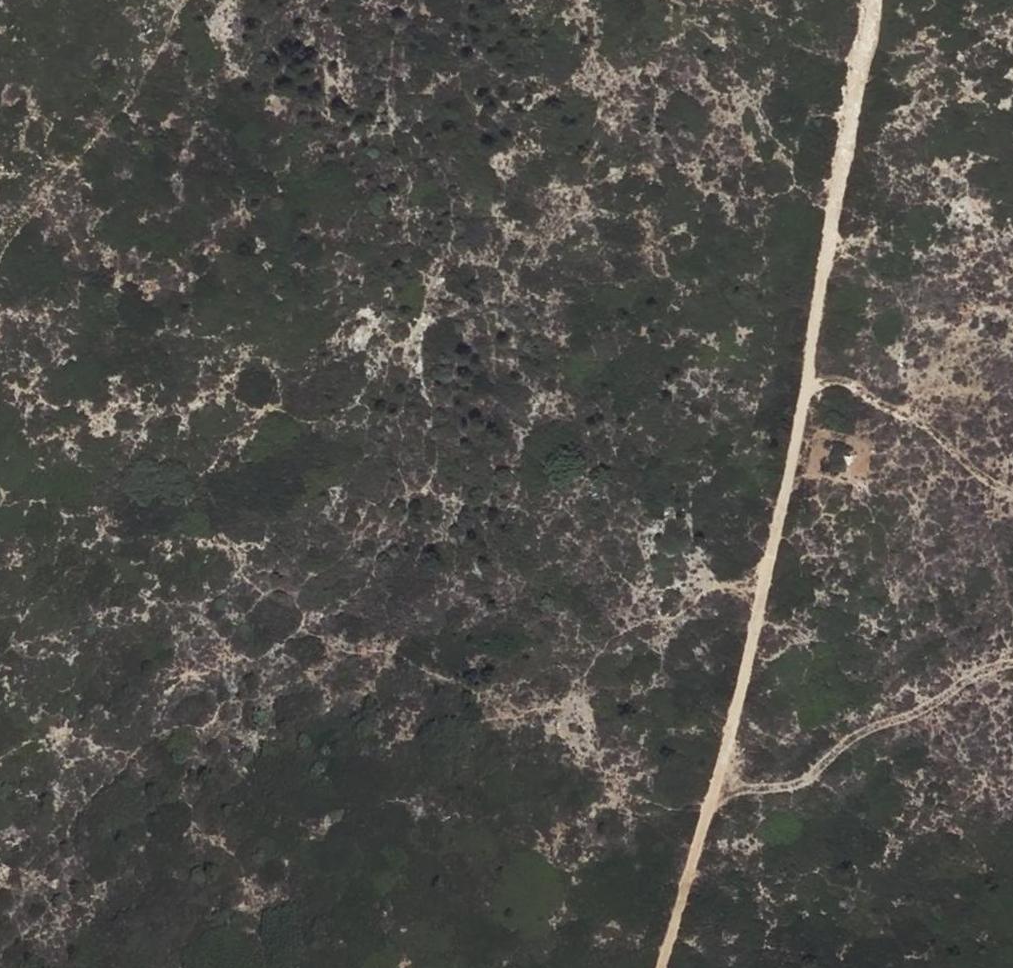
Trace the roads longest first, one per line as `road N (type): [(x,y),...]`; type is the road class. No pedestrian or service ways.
road 1 (track): [(877,0),(776,542),(661,967)]

